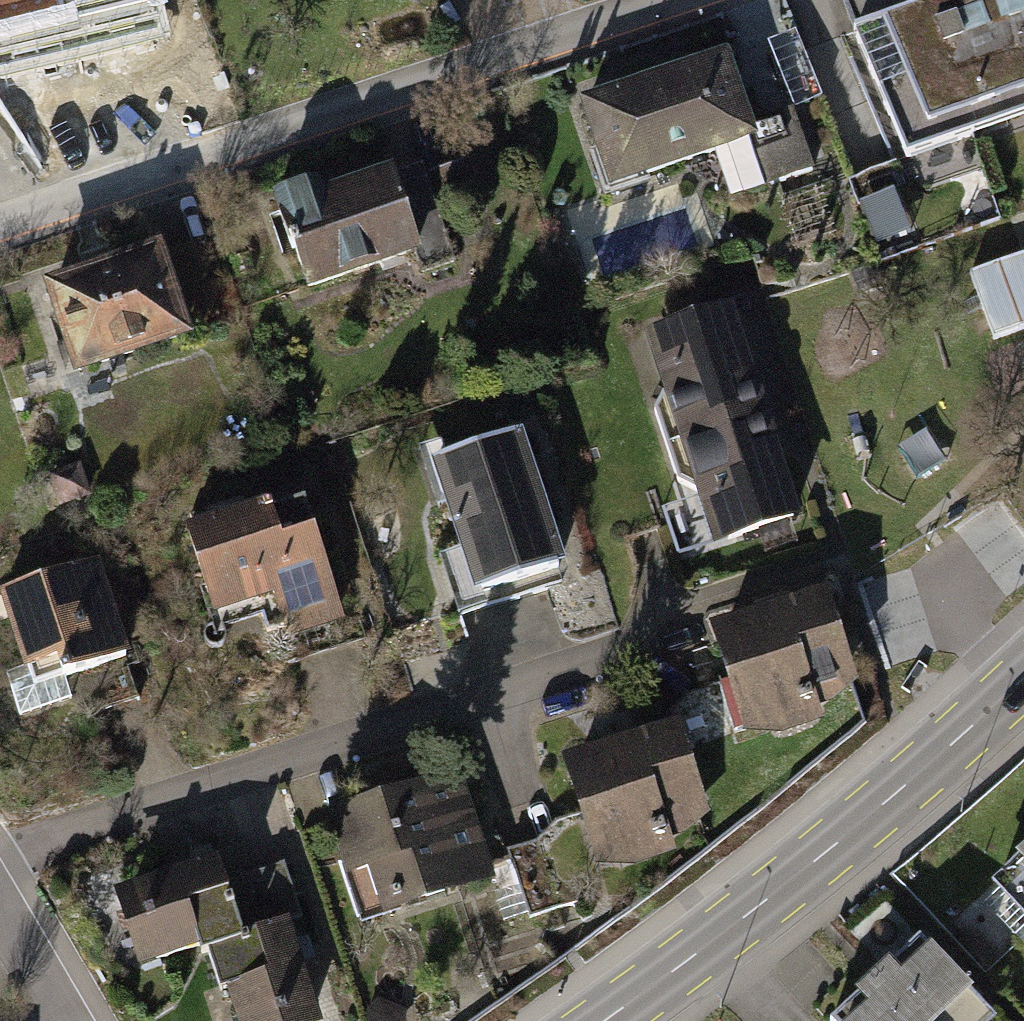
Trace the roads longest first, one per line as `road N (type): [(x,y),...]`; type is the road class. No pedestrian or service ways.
road 1 (residential): [(0,229),(714,0)]
road 2 (residential): [(0,862),(670,637)]
road 3 (secondary): [(601,1020),(843,838),(1023,677)]
road 4 (residential): [(0,909),(65,1020)]

